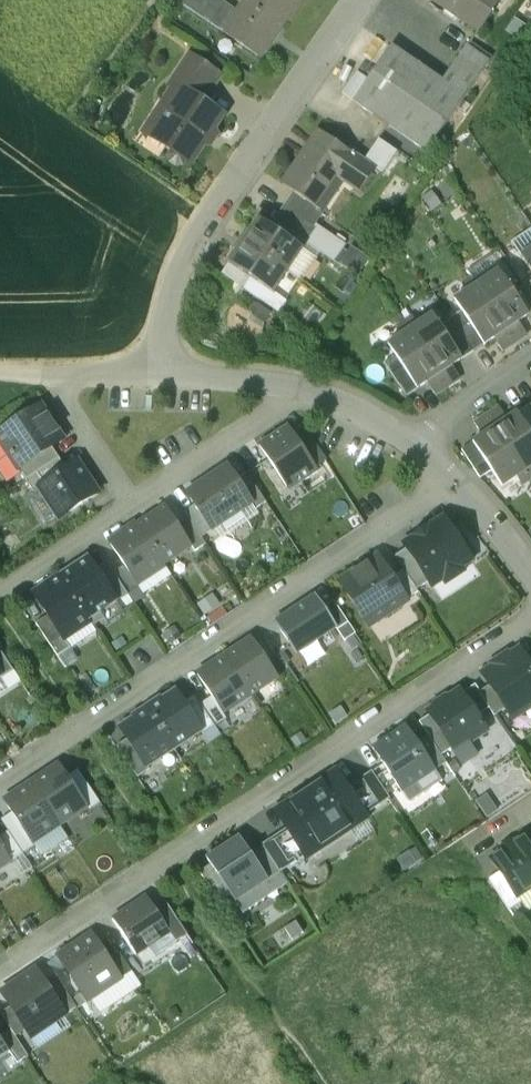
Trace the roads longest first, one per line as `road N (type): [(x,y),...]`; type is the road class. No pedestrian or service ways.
road 1 (residential): [(0,971),(530,619)]
road 2 (residential): [(0,780),(454,483)]
road 3 (residential): [(164,372),(169,315),(190,245),(359,0)]
road 4 (residential): [(132,505),(306,389)]
road 5 (residential): [(0,592),(132,505)]
road 6 (residential): [(132,505),(61,395),(61,370)]
road 7 (residential): [(306,389),(164,372)]
road 8 (residential): [(530,365),(412,445)]
road 9 (residential): [(530,576),(454,483)]
road 10 (residential): [(412,445),(306,389)]

